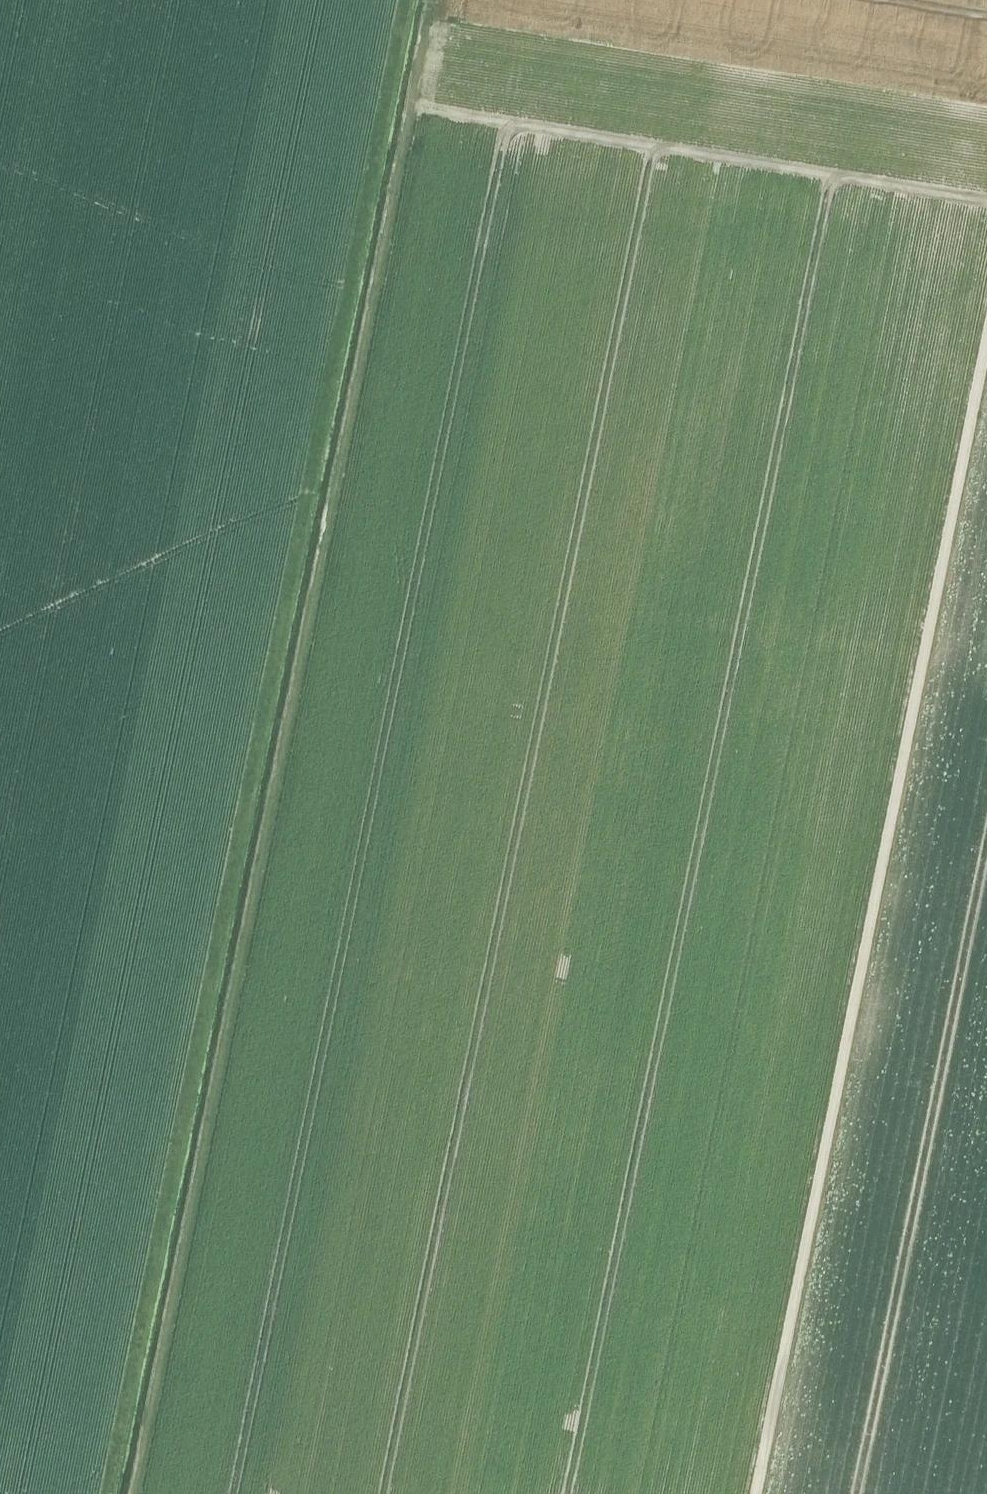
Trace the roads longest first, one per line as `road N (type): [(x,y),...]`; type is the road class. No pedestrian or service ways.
road 1 (track): [(757,1493),(986,341)]

